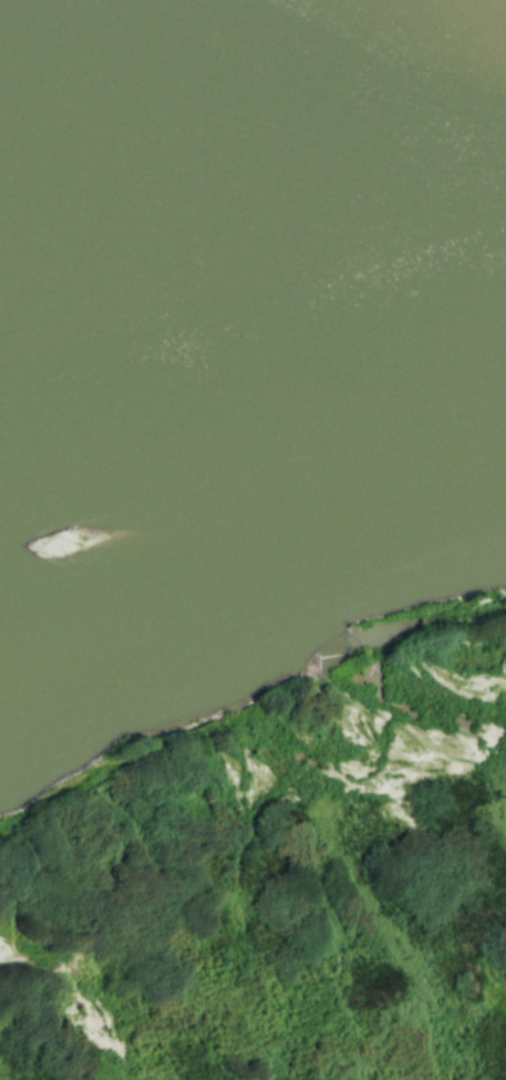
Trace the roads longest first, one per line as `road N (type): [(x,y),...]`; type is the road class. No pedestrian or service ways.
road 1 (residential): [(505,612),(307,667),(185,727),(0,839)]

